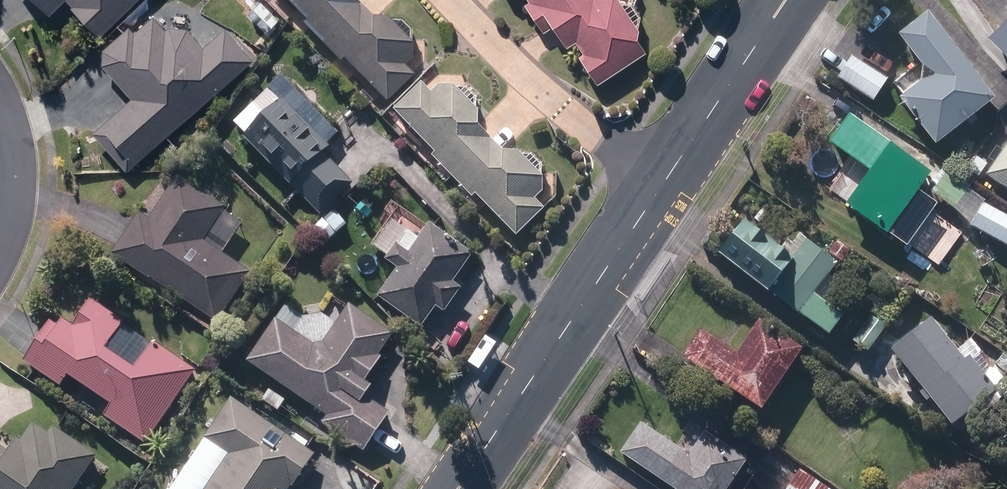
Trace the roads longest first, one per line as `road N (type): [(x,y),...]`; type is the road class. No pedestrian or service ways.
road 1 (tertiary): [(458,488),(664,185)]
road 2 (residential): [(664,185),(529,80),(450,0)]
road 3 (tertiary): [(664,185),(788,0)]
road 4 (residential): [(0,253),(15,200),(0,105)]

